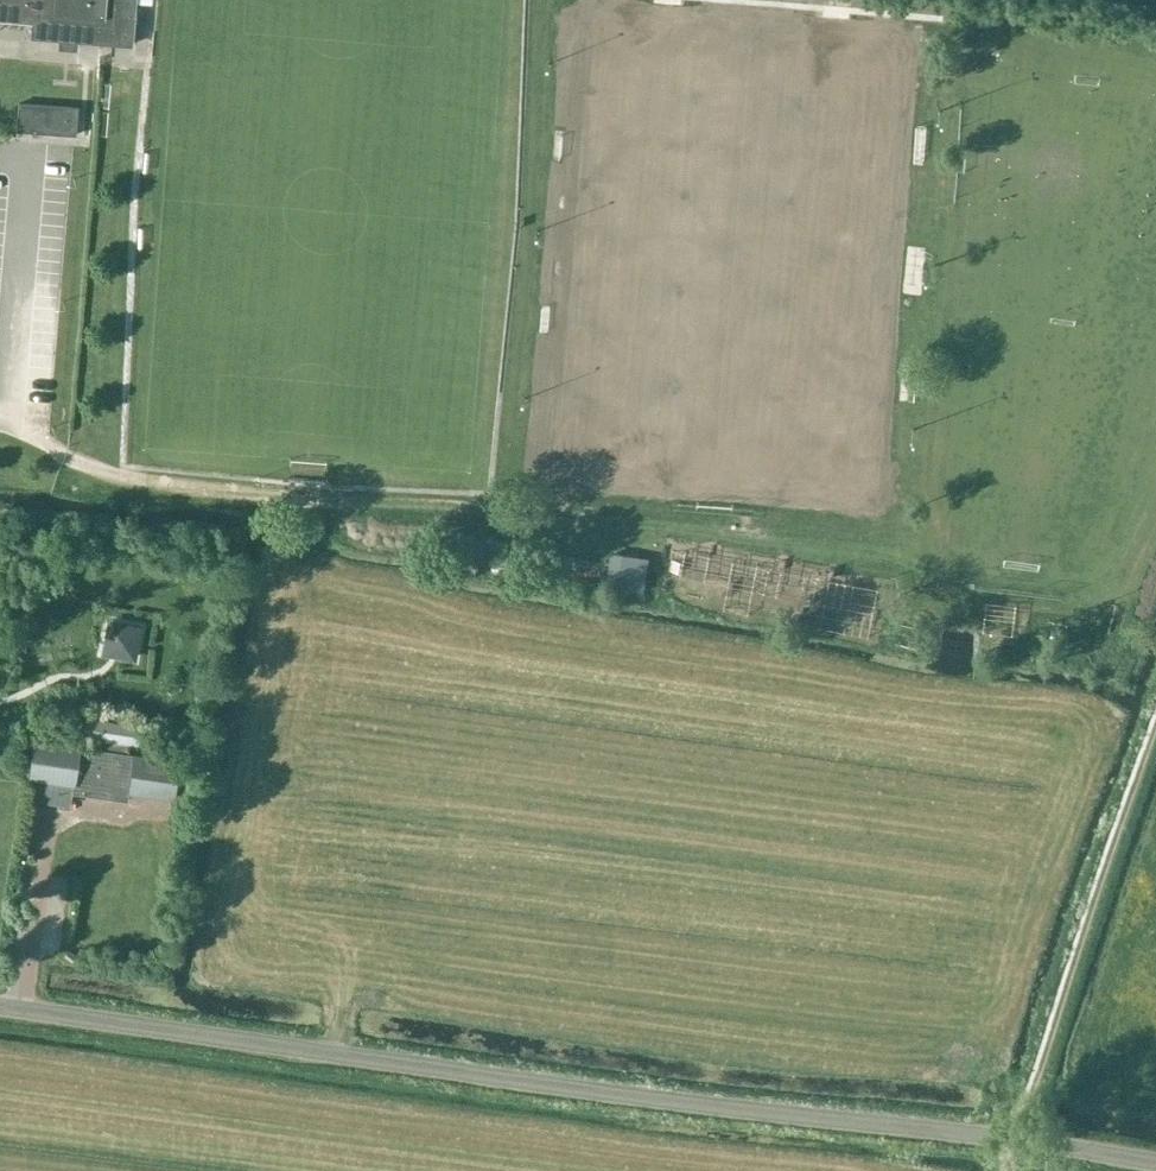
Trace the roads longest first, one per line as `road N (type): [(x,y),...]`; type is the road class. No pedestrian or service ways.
road 1 (unclassified): [(0,1004),(505,1081),(1015,1141)]
road 2 (unclassified): [(1155,1164),(1015,1141)]

